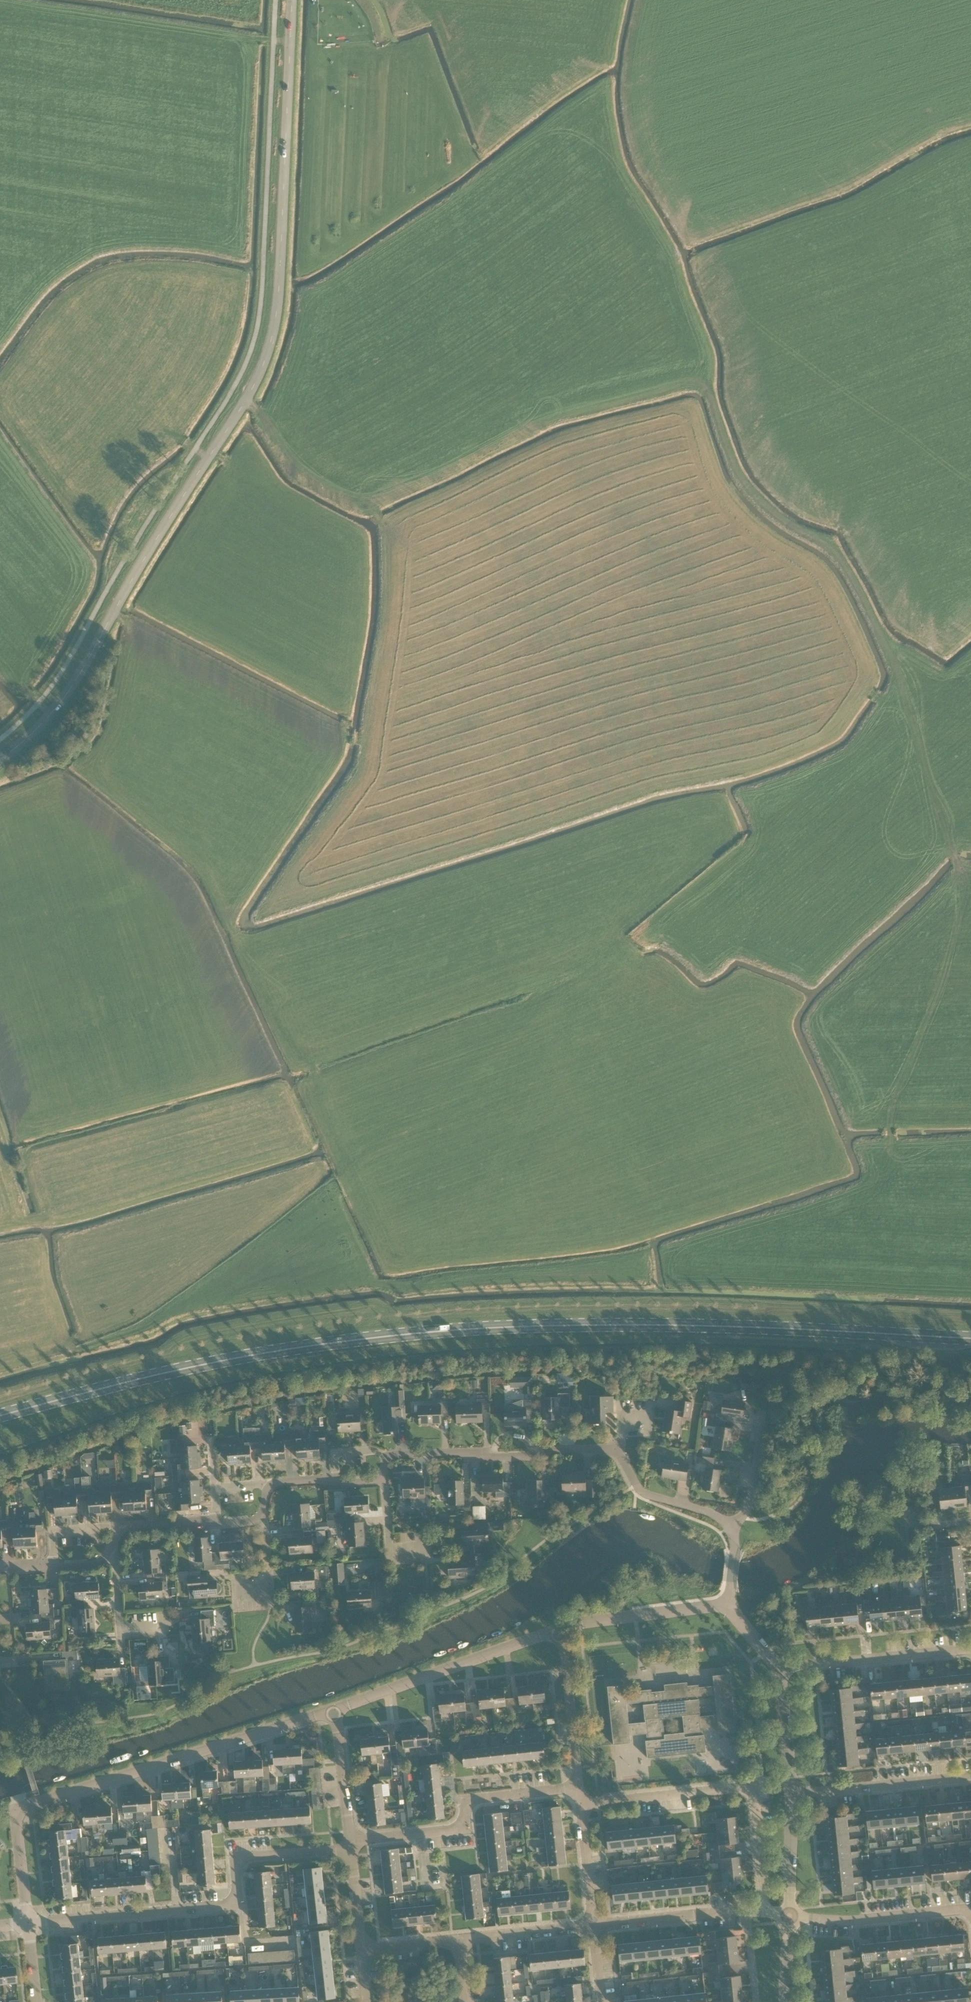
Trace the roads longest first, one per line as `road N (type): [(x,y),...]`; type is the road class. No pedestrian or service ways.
road 1 (primary): [(0,1416),(231,1359),(425,1332),(647,1325),(970,1338)]
road 2 (track): [(248,399),(297,461),(363,498),(601,404),(677,383),(703,387),(736,474),(771,513),(840,561),(903,682)]
road 3 (secondary): [(0,762),(54,717),(262,370),(278,298),(292,0)]
road 4 (unclassified): [(29,1923),(14,1820),(23,1805),(334,1712)]
road 5 (residential): [(389,1455),(618,1449),(639,1490),(737,1520)]
road 6 (residential): [(29,1923),(227,1907),(239,1901),(243,1858),(354,1850)]
road 7 (residential): [(353,1840),(466,1830),(467,1802),(580,1789)]
road 8 (unclassified): [(334,1712),(561,1631)]
road 9 (residential): [(785,1672),(970,1651)]
road 10 (residential): [(794,1795),(970,1779)]
road 11 (residential): [(581,1803),(751,1786)]
road 12 (unclassified): [(561,1631),(727,1605)]
road 13 (residential): [(580,1789),(561,1631)]
road 14 (residential): [(595,1924),(748,1911)]
road 15 (residential): [(789,1916),(928,1916)]
road 16 (residential): [(463,1940),(595,1924)]
road 17 (residential): [(353,1840),(334,1712)]
road 18 (residential): [(766,1910),(751,1786)]
road 19 (unclassified): [(794,1795),(785,1672)]
road 20 (residential): [(595,1924),(581,1803)]
road 21 (unclassified): [(789,1916),(794,1795)]

